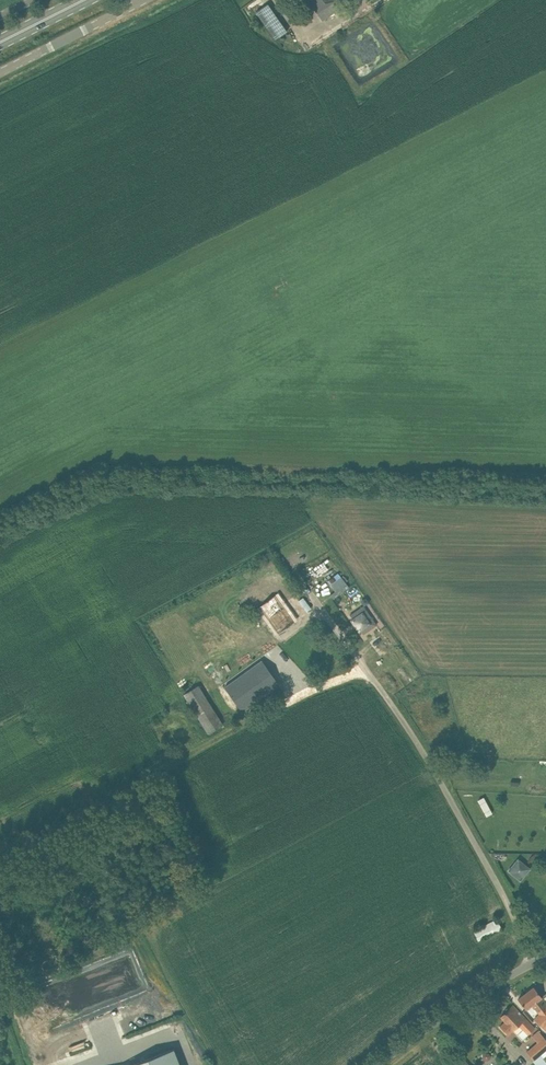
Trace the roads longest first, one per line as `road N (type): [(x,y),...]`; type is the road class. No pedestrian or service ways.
road 1 (track): [(527,964),(487,869),(422,751),(299,576)]
road 2 (unclassified): [(545,959),(505,976),(387,1064)]
road 3 (unclassified): [(0,72),(141,0)]

